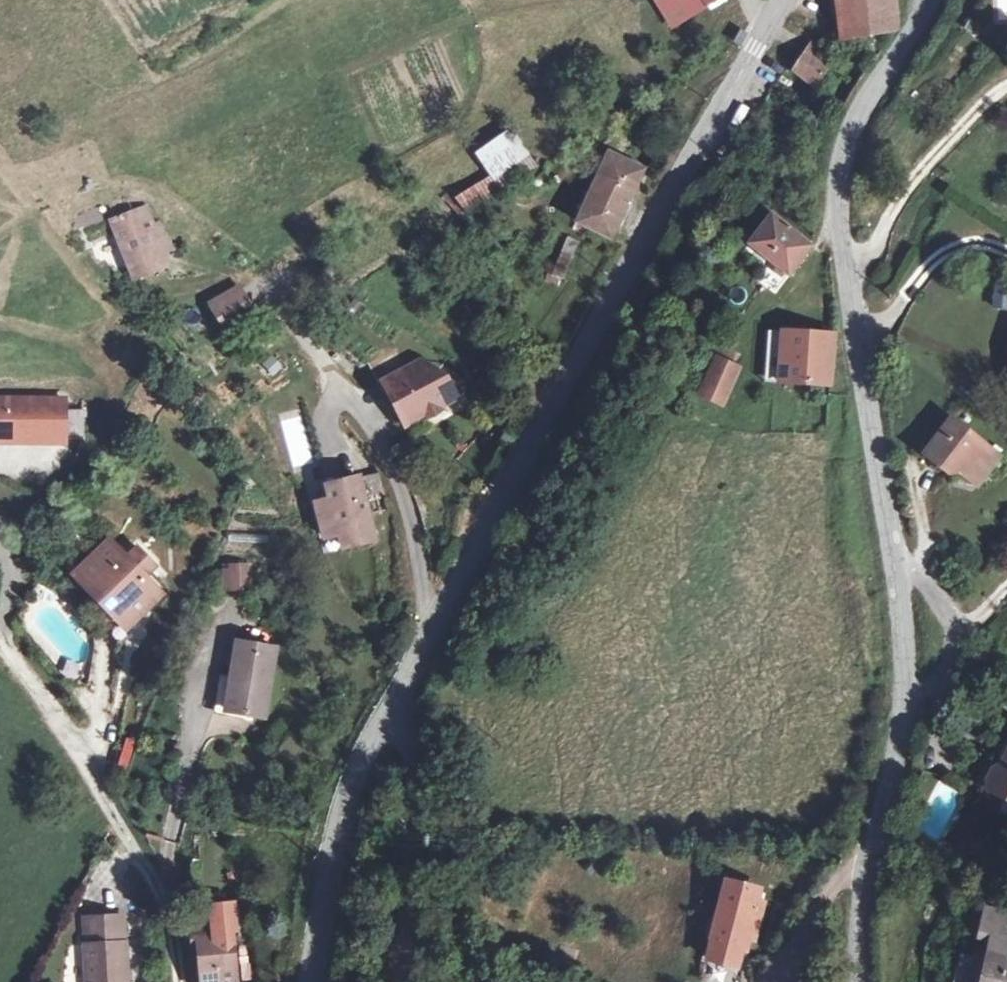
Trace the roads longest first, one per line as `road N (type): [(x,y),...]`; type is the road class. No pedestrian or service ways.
road 1 (tertiary): [(429,626),(777,0)]
road 2 (tertiary): [(925,0),(862,100),(835,171),(843,272),(897,564)]
road 3 (residential): [(429,626),(411,512),(385,452),(263,282)]
road 4 (residential): [(184,981),(145,866),(90,767),(0,648)]
road 5 (tertiary): [(305,981),(342,812),(398,682)]
road 6 (residential): [(398,682),(429,981)]
road 7 (tertiary): [(900,718),(862,878),(861,981)]
road 8 (residential): [(897,564),(954,632),(941,674),(916,711),(900,718)]
road 9 (tertiary): [(897,564),(906,666),(900,718)]

